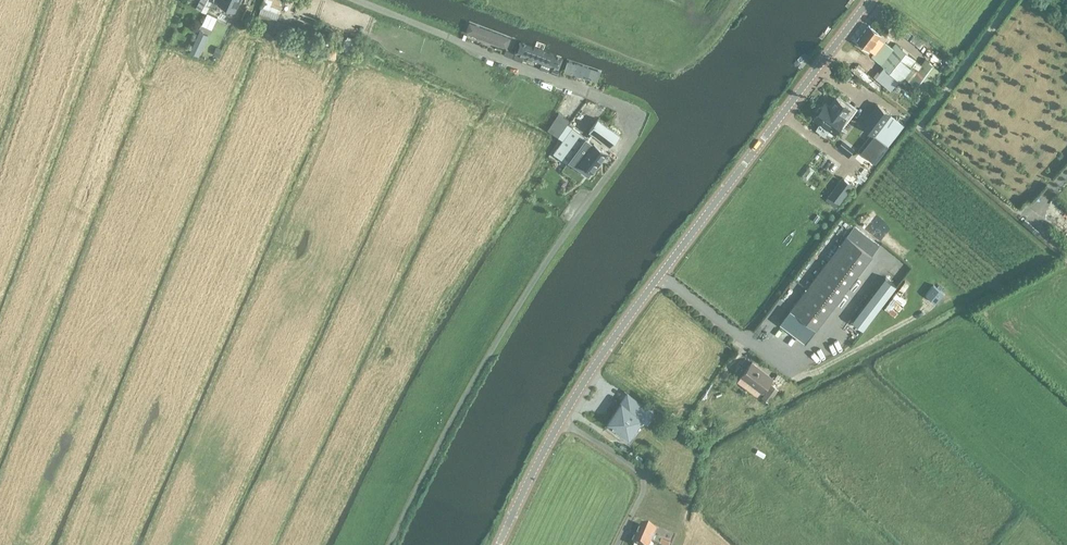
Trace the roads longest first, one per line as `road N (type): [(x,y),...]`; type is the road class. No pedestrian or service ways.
road 1 (tertiary): [(500,544),(591,372),(872,0)]
road 2 (unclassified): [(618,154),(633,123),(614,104),(355,0)]
road 3 (unclassified): [(1051,193),(942,92),(1010,0)]

